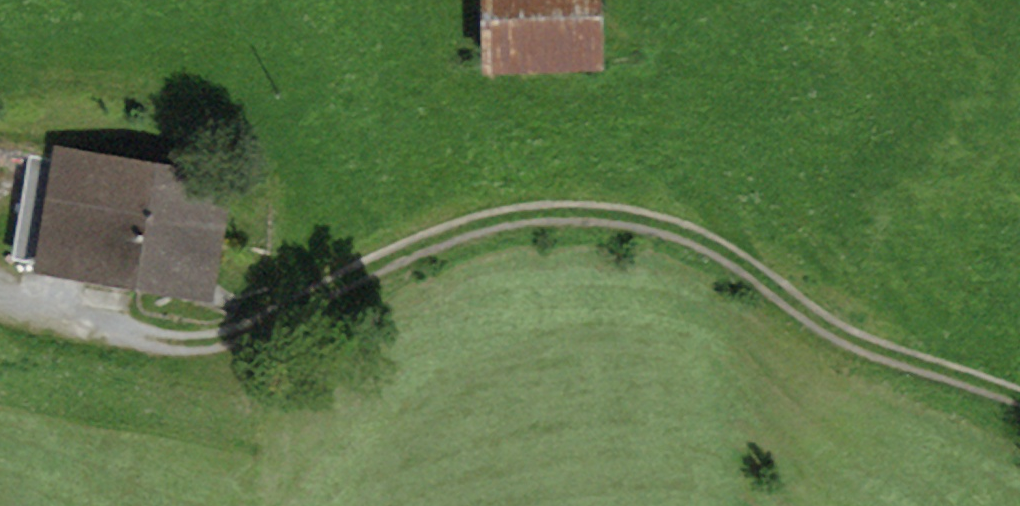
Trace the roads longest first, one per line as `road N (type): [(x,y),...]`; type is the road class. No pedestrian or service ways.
road 1 (track): [(0,303),(177,345),(254,333),(433,241),(506,219),(586,212),(662,225),(740,259),(822,322),(1019,399)]
road 2 (primary): [(0,26),(408,25),(822,67),(1019,103)]

